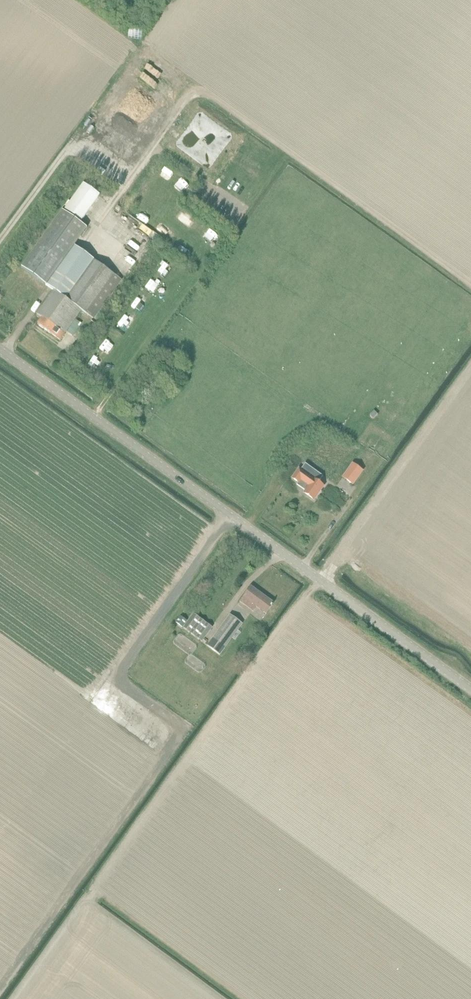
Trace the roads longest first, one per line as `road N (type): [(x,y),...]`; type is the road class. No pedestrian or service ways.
road 1 (unclassified): [(470,690),(0,350)]
road 2 (track): [(93,891),(318,580)]

